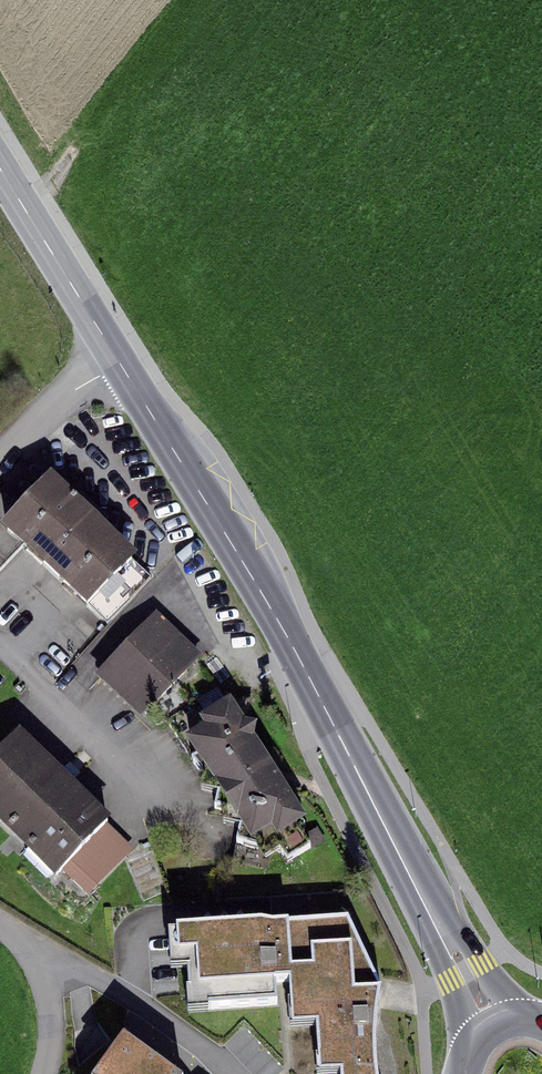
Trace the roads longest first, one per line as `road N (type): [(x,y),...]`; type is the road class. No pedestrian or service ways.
road 1 (secondary): [(494,1027),(296,652),(119,362)]
road 2 (residential): [(19,937),(144,1006),(232,1073)]
road 3 (track): [(175,14),(111,91),(53,182),(24,207)]
road 4 (secondary): [(119,362),(0,168)]
road 5 (residential): [(0,458),(74,389),(119,362)]
road 6 (residential): [(40,1073),(50,1013),(36,961),(19,937)]

